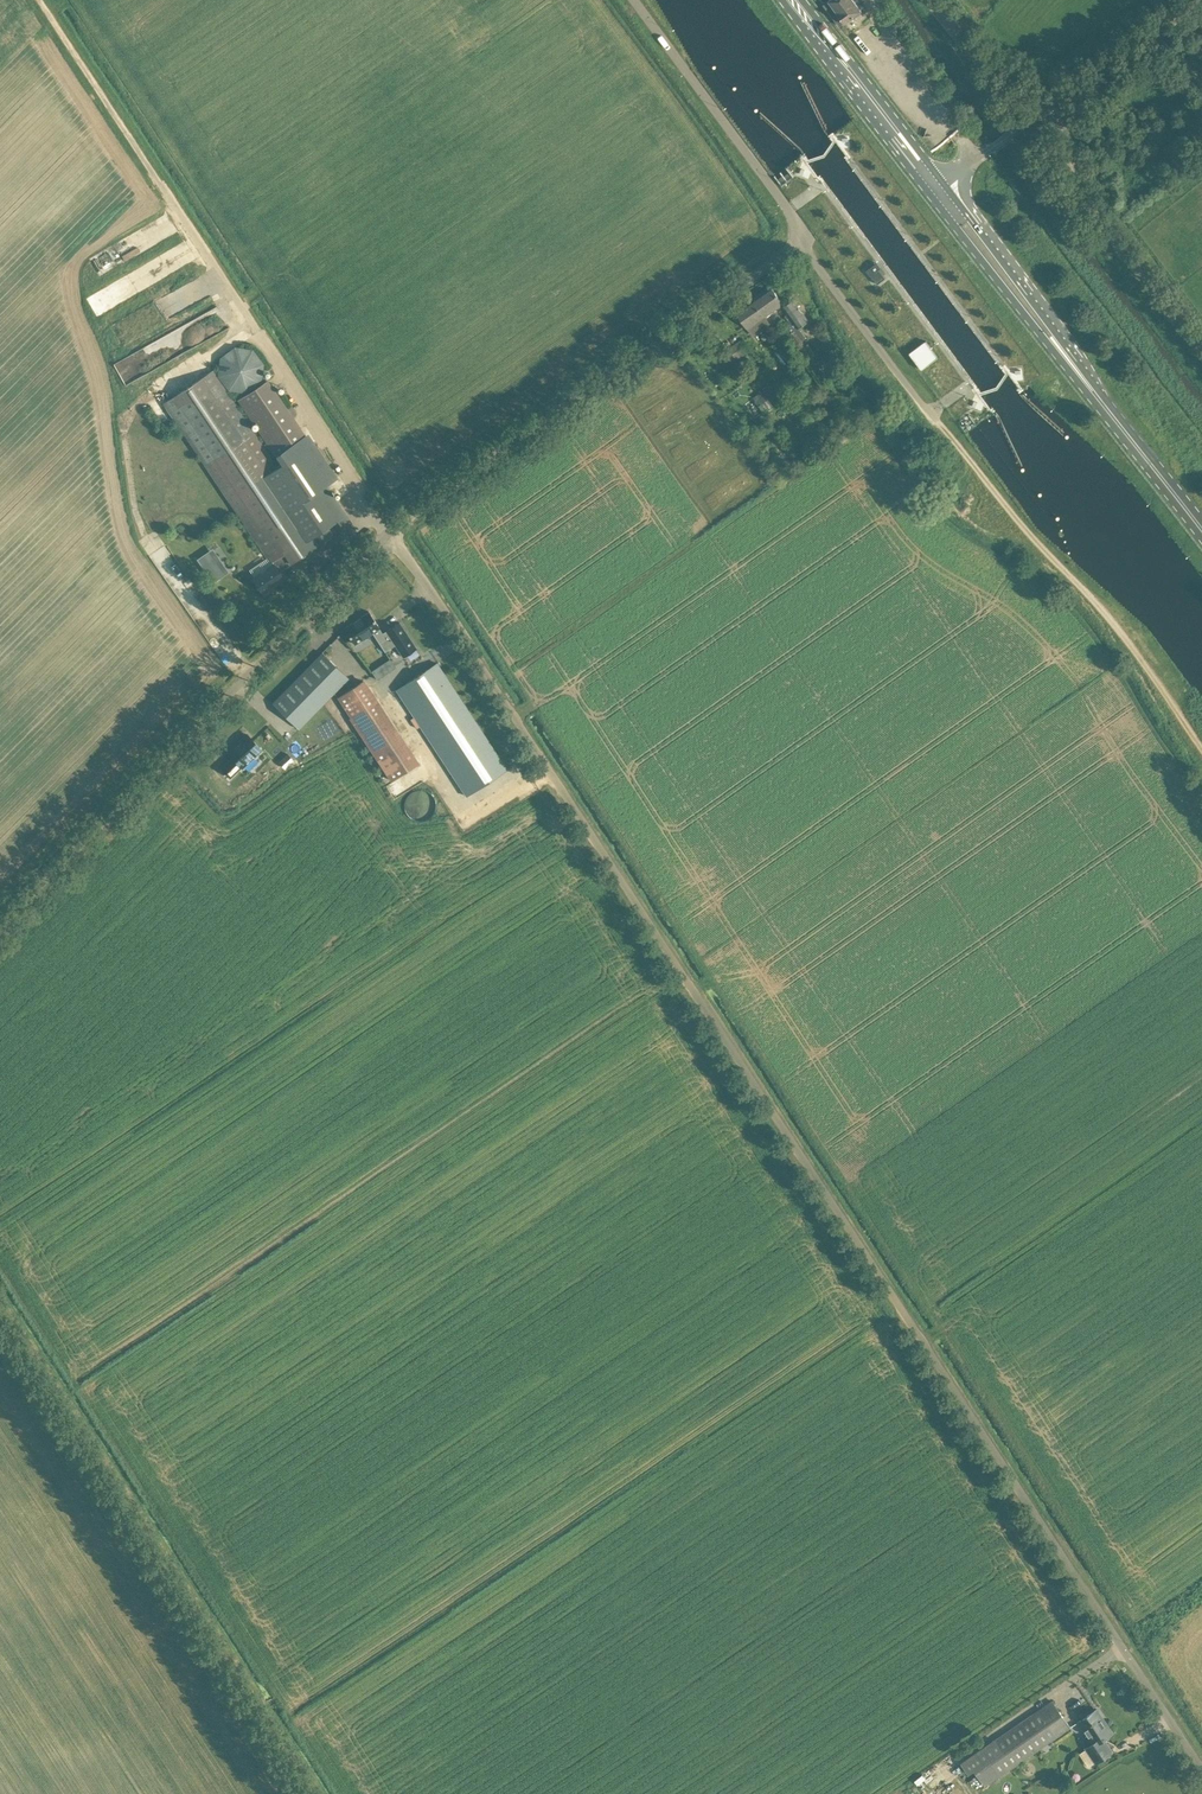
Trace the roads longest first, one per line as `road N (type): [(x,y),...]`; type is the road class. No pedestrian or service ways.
road 1 (unclassified): [(1201,1790),(384,540)]
road 2 (unclassified): [(0,923),(384,540)]
road 3 (unclassified): [(384,540),(799,243)]
road 4 (track): [(937,423),(1126,634),(1201,737)]
road 5 (unclassified): [(799,243),(792,213),(633,0)]
road 6 (unclassified): [(1201,353),(1122,247),(1049,106)]
road 7 (primary): [(930,193),(1077,368)]
road 8 (primary): [(1077,368),(943,184)]
road 9 (unclassified): [(937,423),(799,243)]
road 10 (primary): [(1201,531),(1077,368)]
road 11 (primary): [(943,184),(817,28)]
road 12 (primary): [(817,28),(930,193)]
road 13 (tertiary): [(1049,106),(1195,0)]
road 14 (unclassified): [(1049,106),(986,63),(927,0)]
road 15 (tertiary): [(943,184),(1049,106)]

